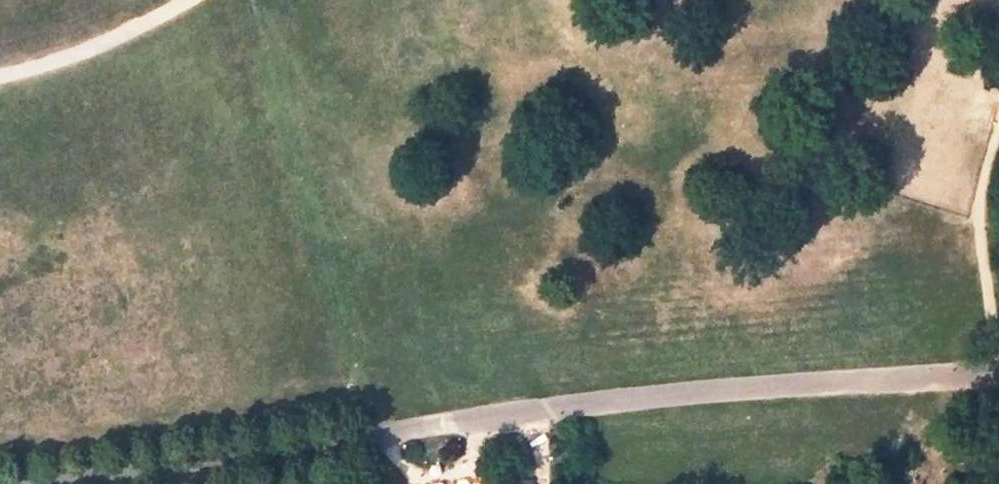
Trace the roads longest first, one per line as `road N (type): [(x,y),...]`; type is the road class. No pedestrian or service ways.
road 1 (track): [(0,76),(123,35),(187,0)]
road 2 (track): [(998,138),(980,212),(998,326)]

